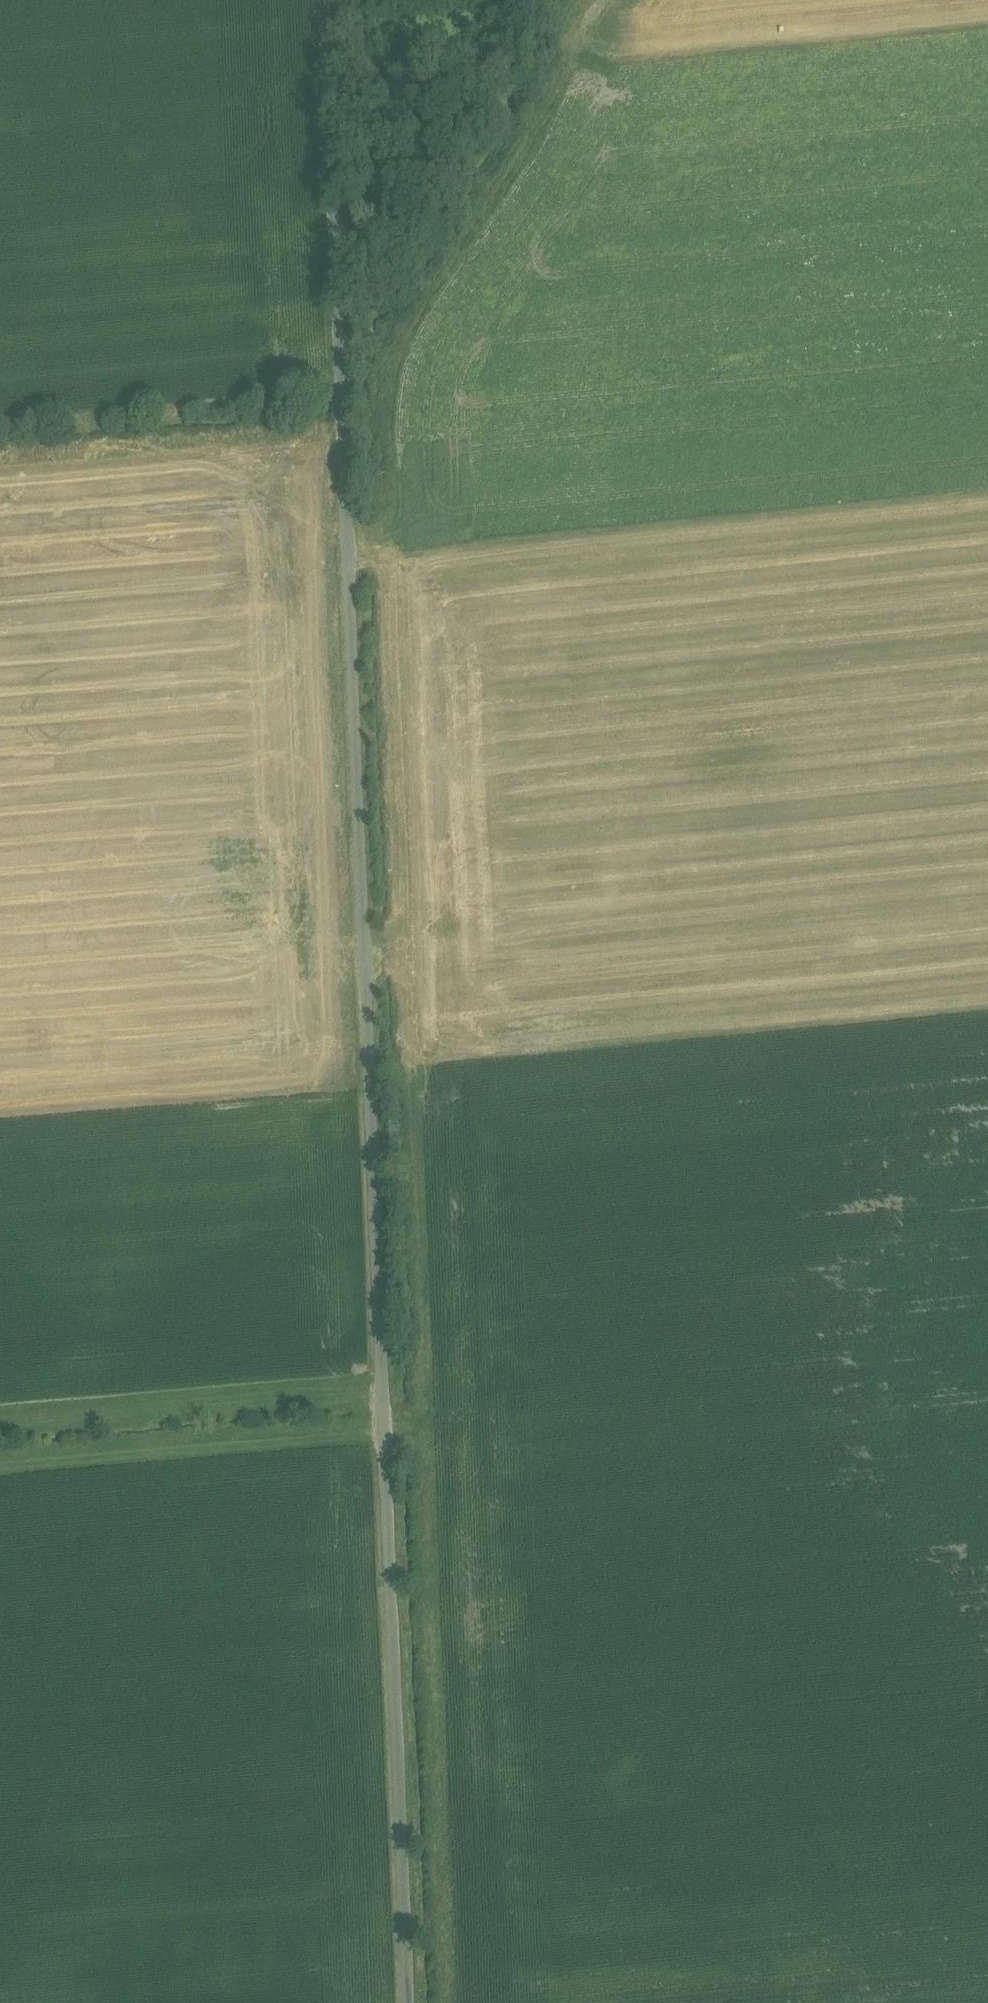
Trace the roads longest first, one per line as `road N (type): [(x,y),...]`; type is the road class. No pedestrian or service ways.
road 1 (unclassified): [(330,0),(415,2002)]

